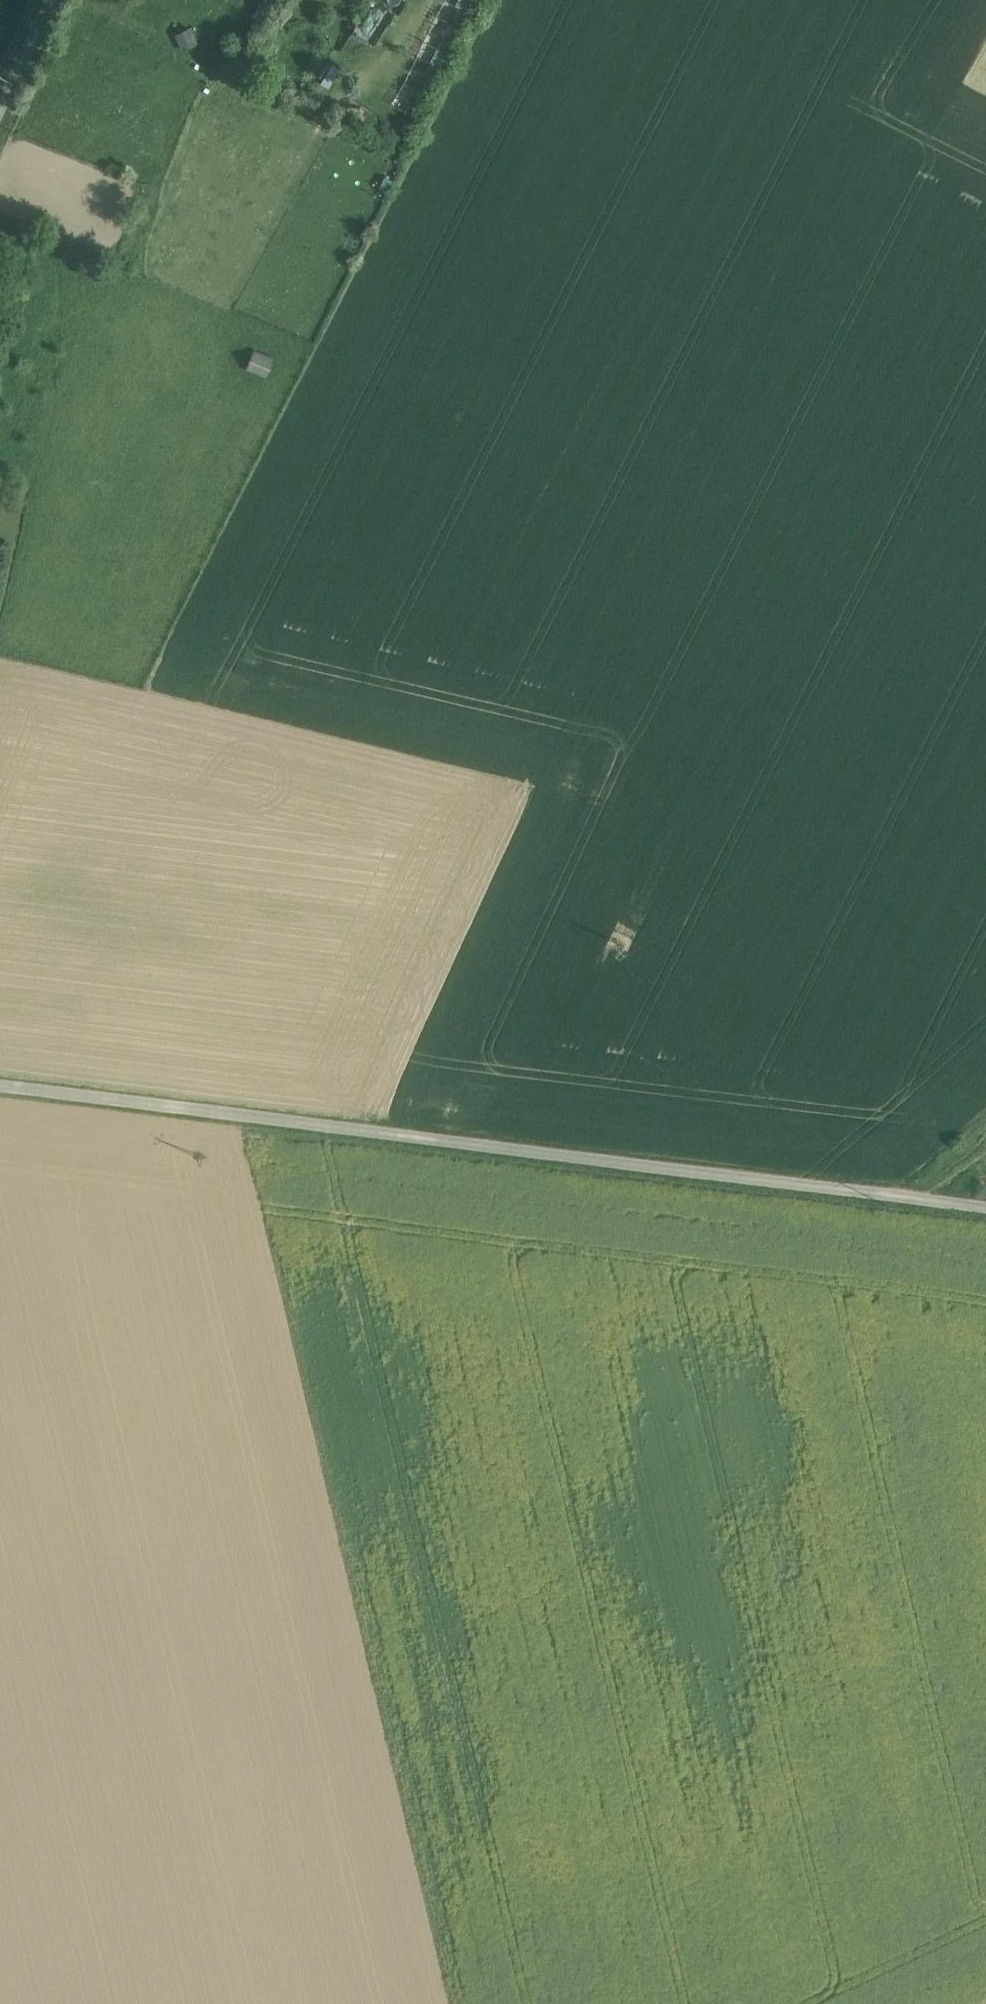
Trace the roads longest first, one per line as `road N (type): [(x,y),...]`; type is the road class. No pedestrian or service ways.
road 1 (unclassified): [(985,1201),(0,1084)]

